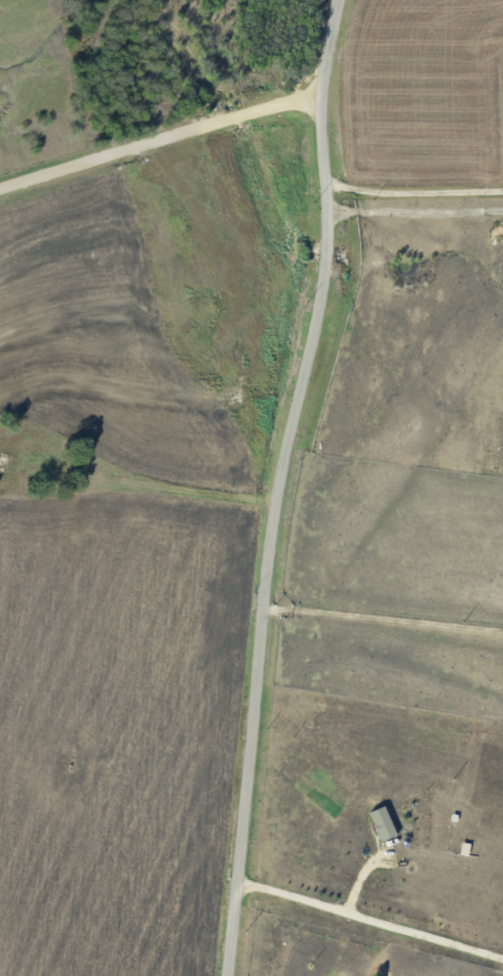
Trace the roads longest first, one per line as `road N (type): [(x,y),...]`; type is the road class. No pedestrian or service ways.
road 1 (residential): [(230,975),(275,529),(326,288),(327,88),(344,0)]
road 2 (residential): [(0,190),(247,113),(327,99)]
road 3 (residential): [(266,607),(502,630)]

